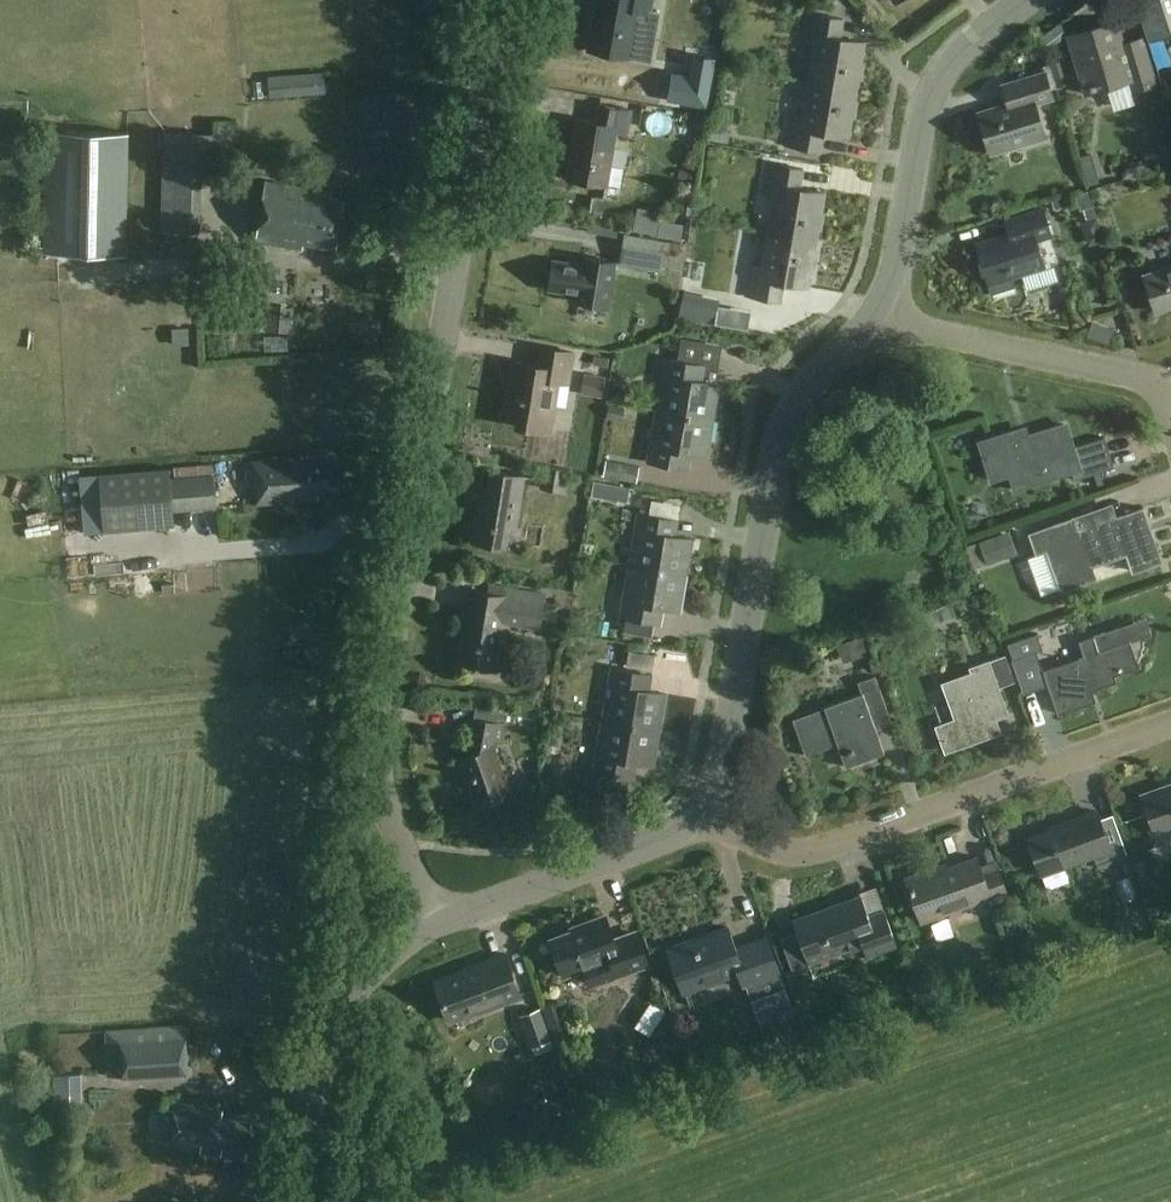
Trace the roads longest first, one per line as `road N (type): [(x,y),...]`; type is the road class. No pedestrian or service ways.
road 1 (unclassified): [(432,914),(388,829),(370,743),(499,0)]
road 2 (residential): [(695,818),(715,792),(784,422),(875,315)]
road 3 (residential): [(695,818),(780,851),(823,851),(1170,722)]
road 4 (residential): [(875,315),(898,264),(935,81),(957,51),(1024,0)]
road 5 (unclassified): [(303,1201),(339,1006),(432,914)]
road 6 (residential): [(1170,416),(1153,382),(875,315)]
road 7 (residential): [(432,914),(671,837),(695,818)]

